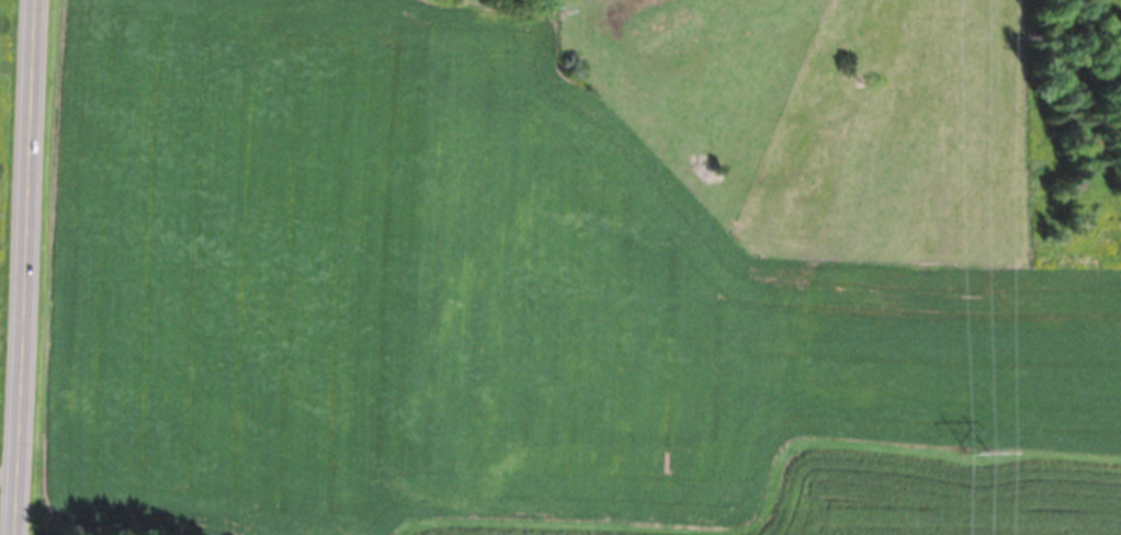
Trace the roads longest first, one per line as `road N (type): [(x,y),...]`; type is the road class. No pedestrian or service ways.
road 1 (primary): [(17,534),(38,0)]

